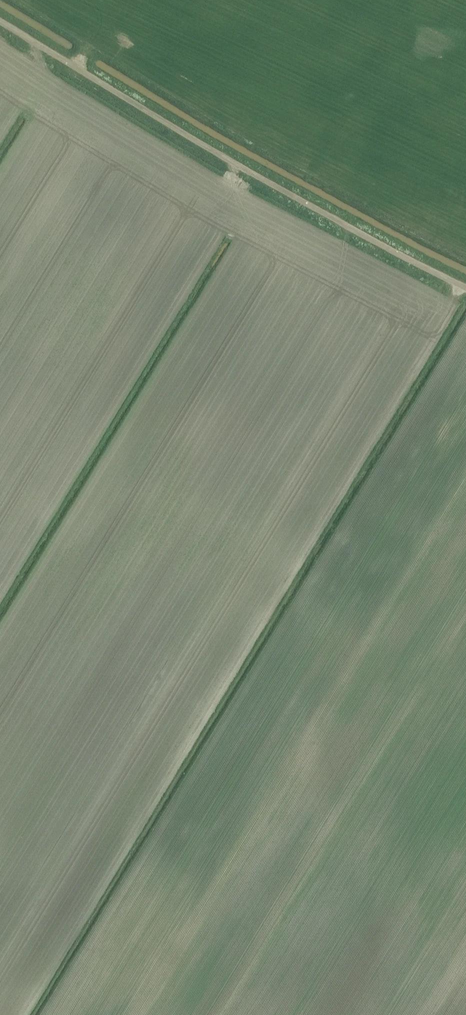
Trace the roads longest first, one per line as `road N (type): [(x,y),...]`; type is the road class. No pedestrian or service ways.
road 1 (unclassified): [(465,287),(238,165),(0,19)]

